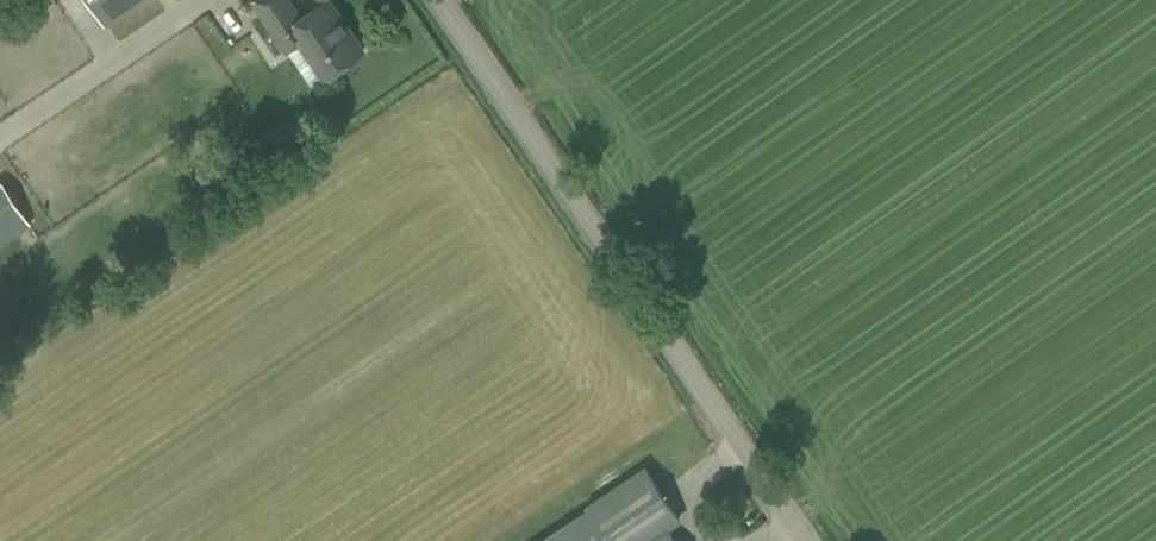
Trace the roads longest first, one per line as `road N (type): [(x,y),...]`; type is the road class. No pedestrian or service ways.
road 1 (unclassified): [(794,540),(433,0)]

